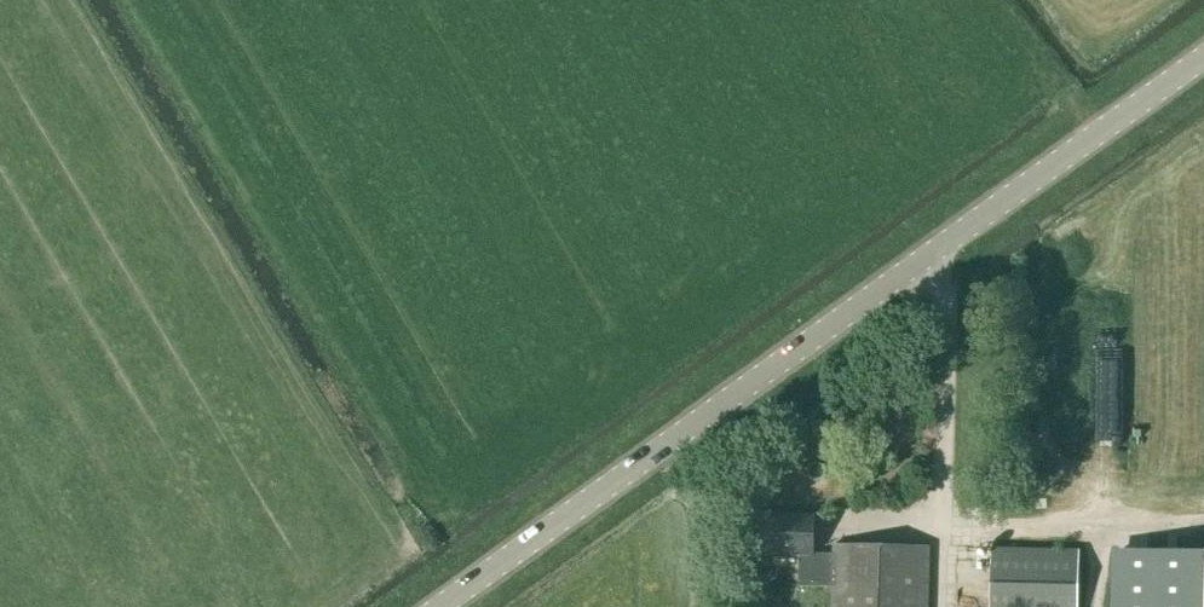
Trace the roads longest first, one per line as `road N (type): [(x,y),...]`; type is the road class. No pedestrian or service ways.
road 1 (secondary): [(442,606),(1203,60)]

